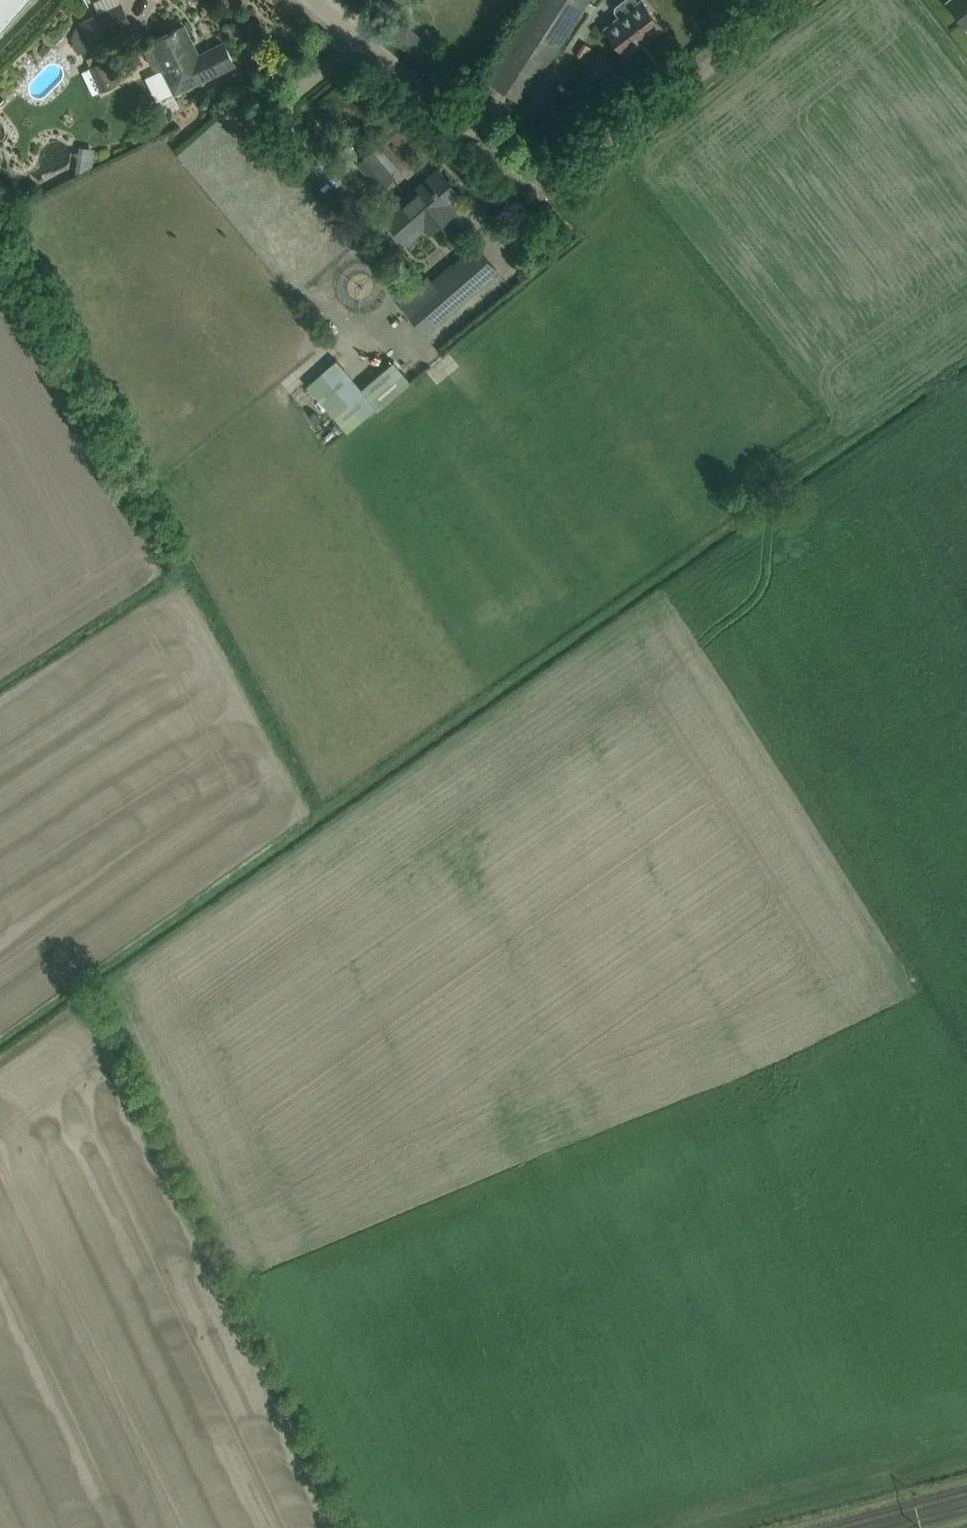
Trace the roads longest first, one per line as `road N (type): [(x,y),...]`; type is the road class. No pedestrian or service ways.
road 1 (unclassified): [(788,0),(585,155),(538,172),(513,167),(311,0)]

